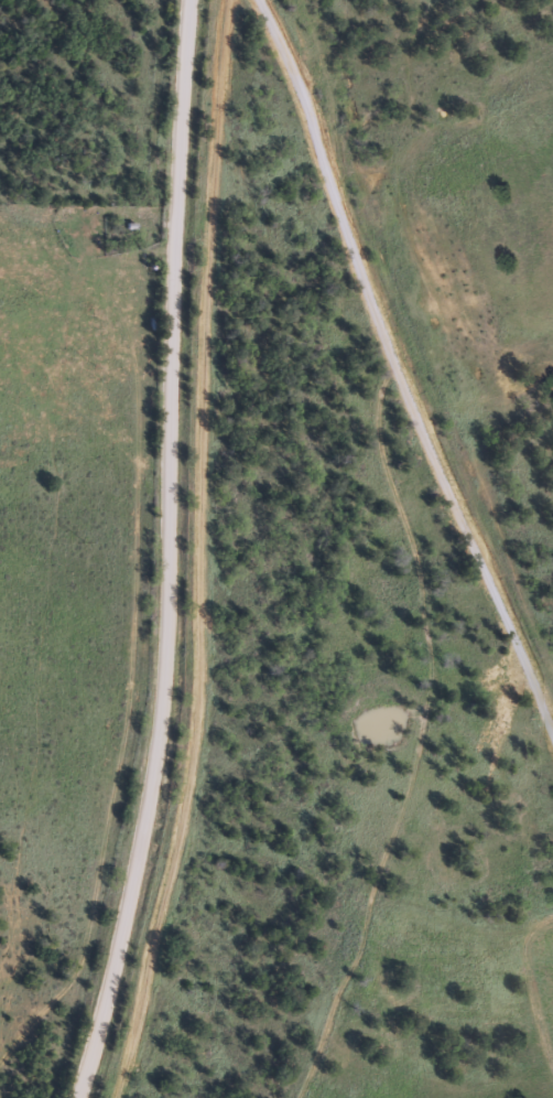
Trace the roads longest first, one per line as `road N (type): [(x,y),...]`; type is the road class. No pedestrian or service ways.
road 1 (residential): [(82,1097),(162,761),(196,0)]
road 2 (residential): [(0,1093),(82,884),(133,460),(129,271),(185,211)]
road 3 (residential): [(552,696),(514,616),(460,460),(348,228),(261,0)]

